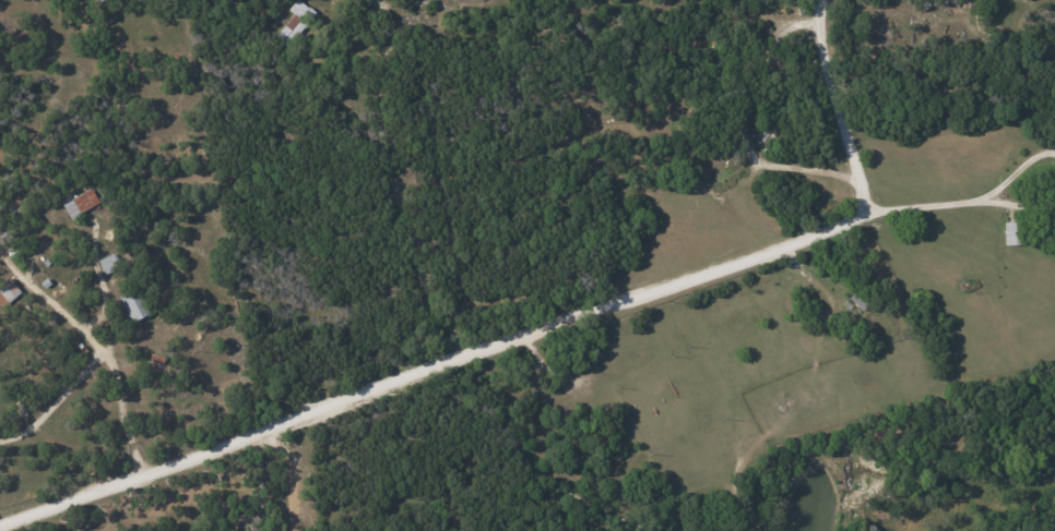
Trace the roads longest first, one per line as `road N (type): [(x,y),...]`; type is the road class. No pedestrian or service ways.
road 1 (residential): [(0,525),(875,210),(827,69),(824,0)]
road 2 (track): [(0,442),(27,431),(103,353)]
road 3 (track): [(103,353),(142,475)]

